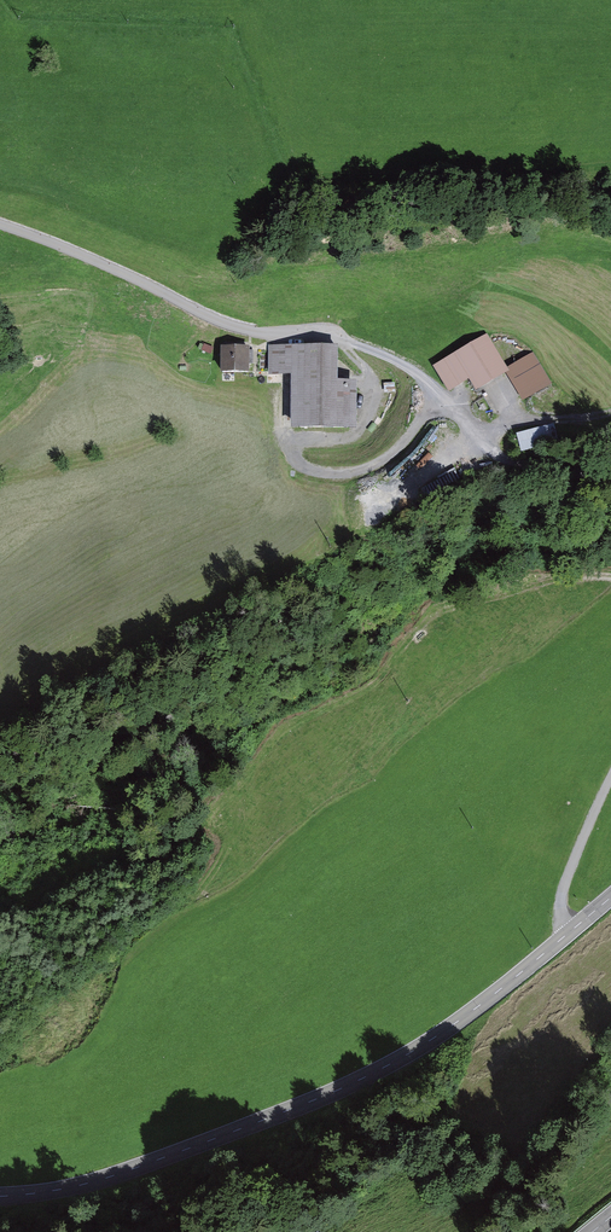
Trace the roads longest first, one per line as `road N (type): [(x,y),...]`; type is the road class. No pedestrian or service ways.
road 1 (secondary): [(0,1197),(90,1183),(324,1097),(423,1046),(568,934)]
road 2 (unclassified): [(0,225),(261,334)]
road 3 (track): [(610,575),(564,570),(494,580),(450,606),(374,676)]
road 4 (track): [(261,334),(338,340),(411,369),(477,431)]
road 5 (unclassified): [(610,774),(563,888),(568,934)]
road 6 (track): [(477,431),(500,455),(610,484)]
road 7 (track): [(610,410),(477,431)]

